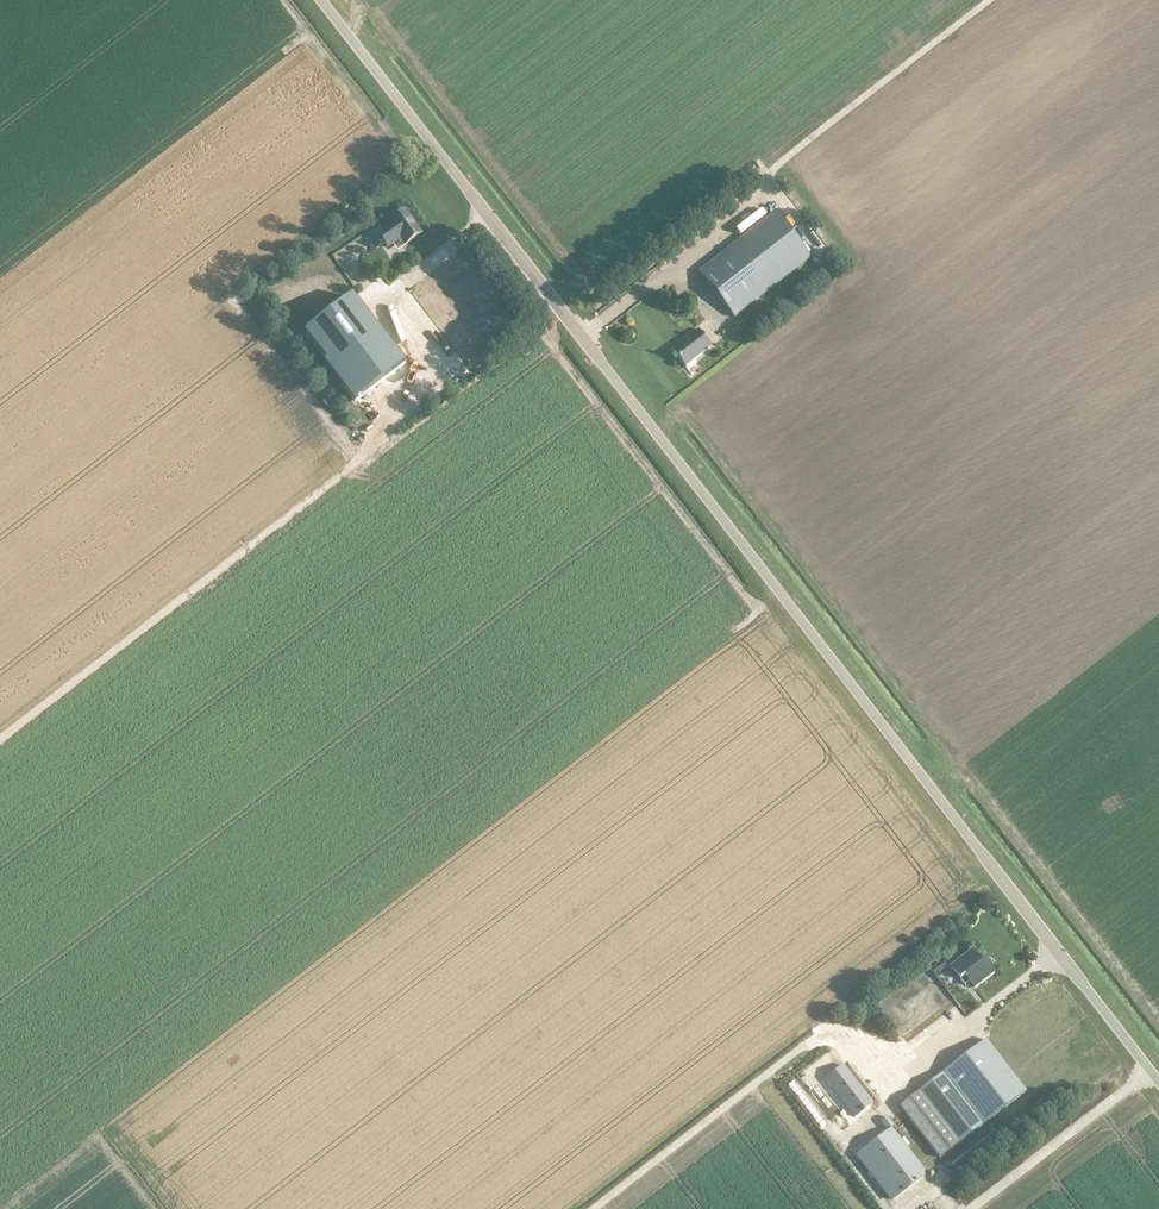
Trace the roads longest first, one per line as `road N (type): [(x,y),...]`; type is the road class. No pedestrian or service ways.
road 1 (unclassified): [(1158,1080),(322,0)]

